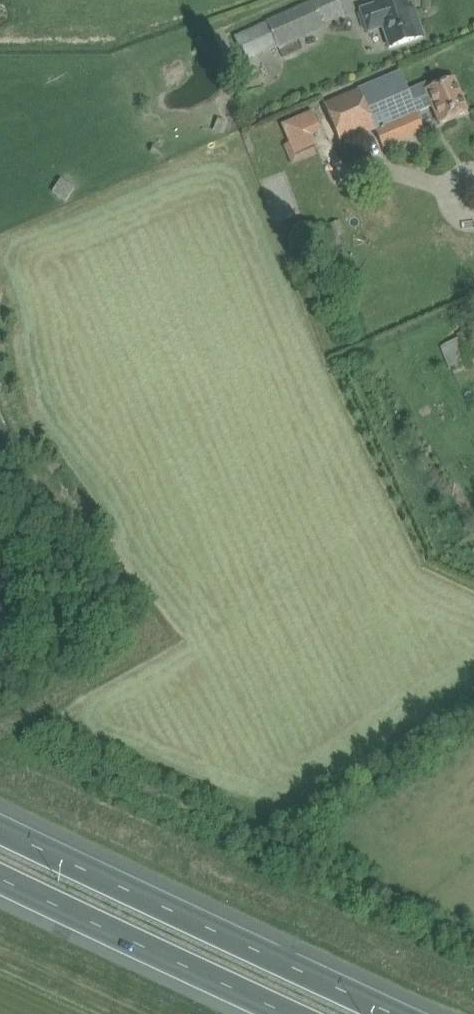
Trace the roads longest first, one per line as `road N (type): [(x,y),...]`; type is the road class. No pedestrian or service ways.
road 1 (motorway): [(422,1013),(0,812)]
road 2 (motorway): [(0,867),(313,1013)]

